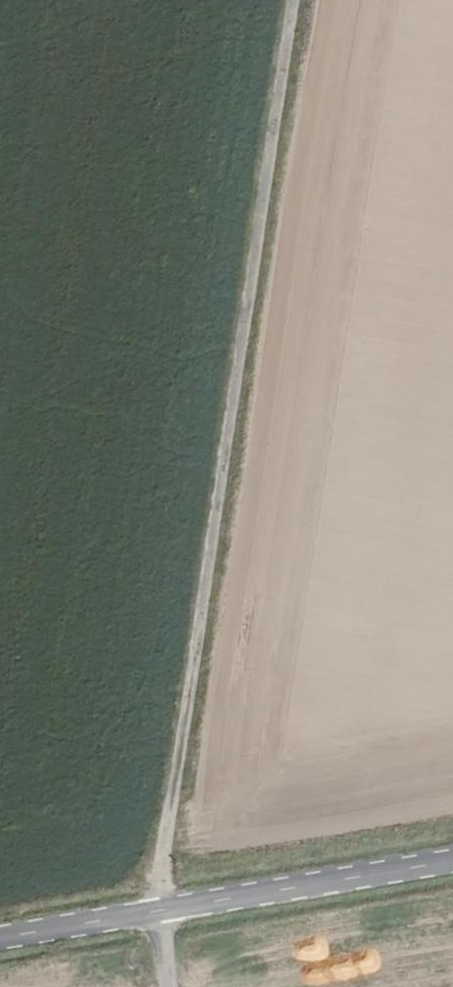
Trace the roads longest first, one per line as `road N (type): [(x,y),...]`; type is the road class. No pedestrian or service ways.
road 1 (unclassified): [(297,0),(154,913)]
road 2 (secondary): [(154,913),(452,861)]
road 3 (secondary): [(0,940),(154,913)]

